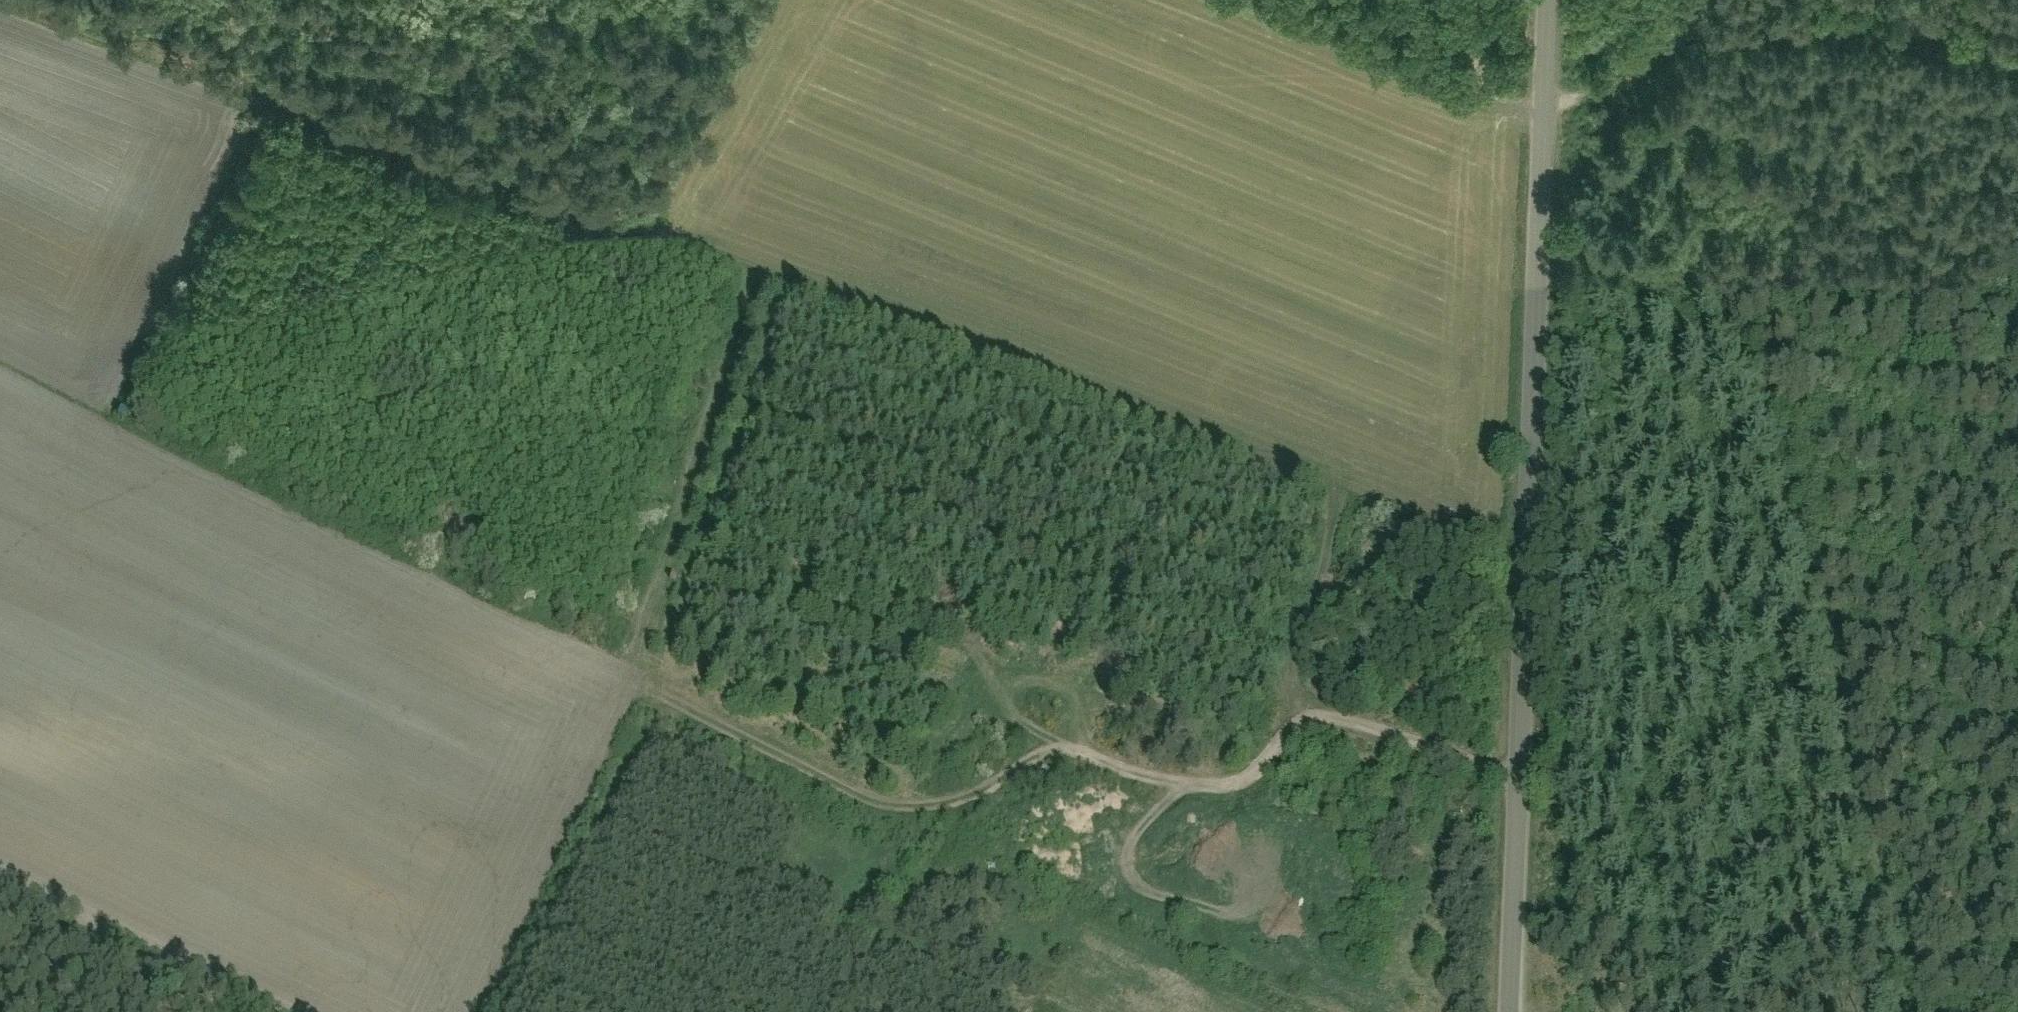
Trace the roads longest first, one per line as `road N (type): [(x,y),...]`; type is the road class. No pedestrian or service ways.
road 1 (unclassified): [(1550,0),(1514,1011)]
road 2 (track): [(1604,87),(1666,112),(1703,171),(1904,1011)]
road 3 (track): [(1749,361),(2017,397)]

